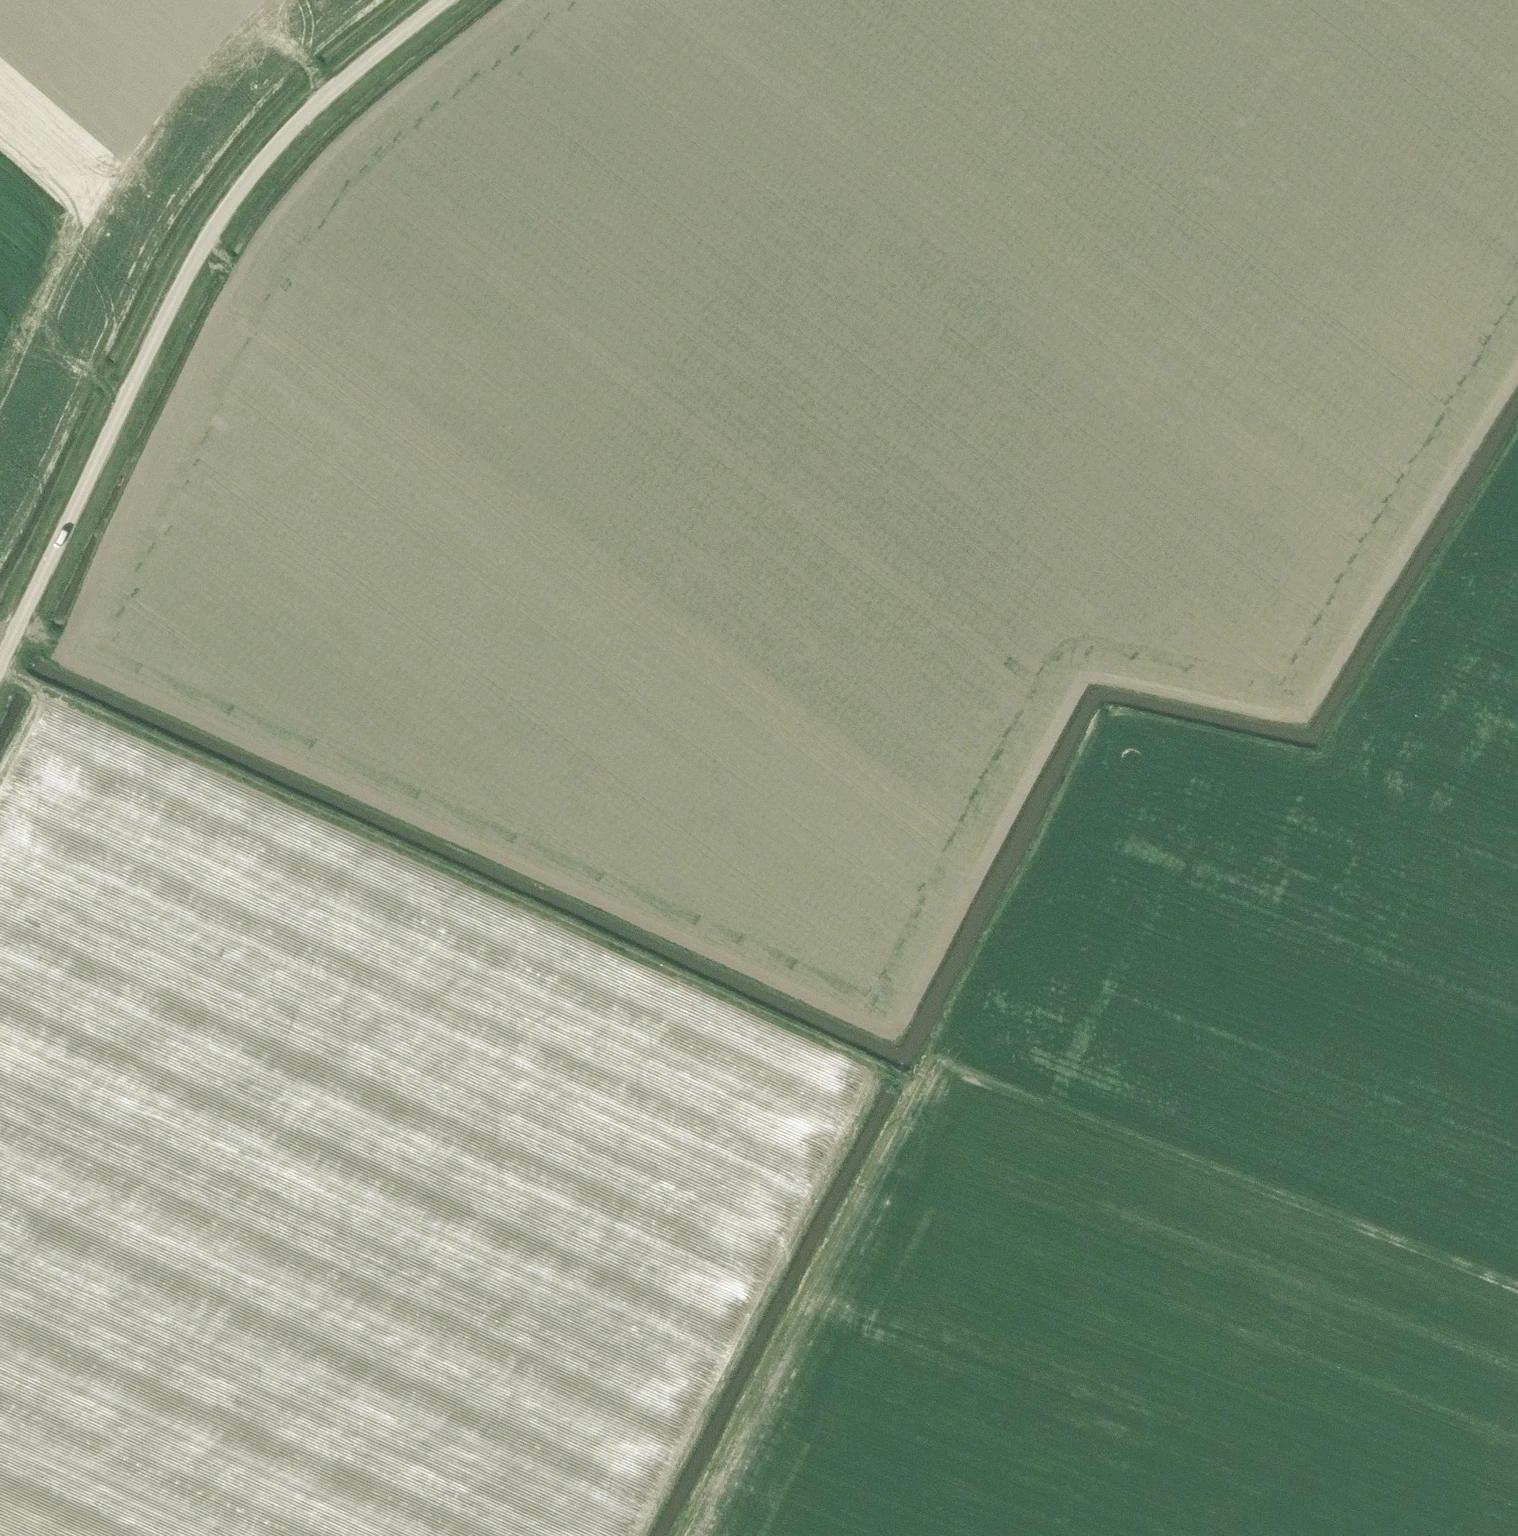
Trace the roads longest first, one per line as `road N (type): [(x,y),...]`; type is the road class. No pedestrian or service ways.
road 1 (unclassified): [(0,658),(168,310),(230,204),(294,126),(441,0)]

